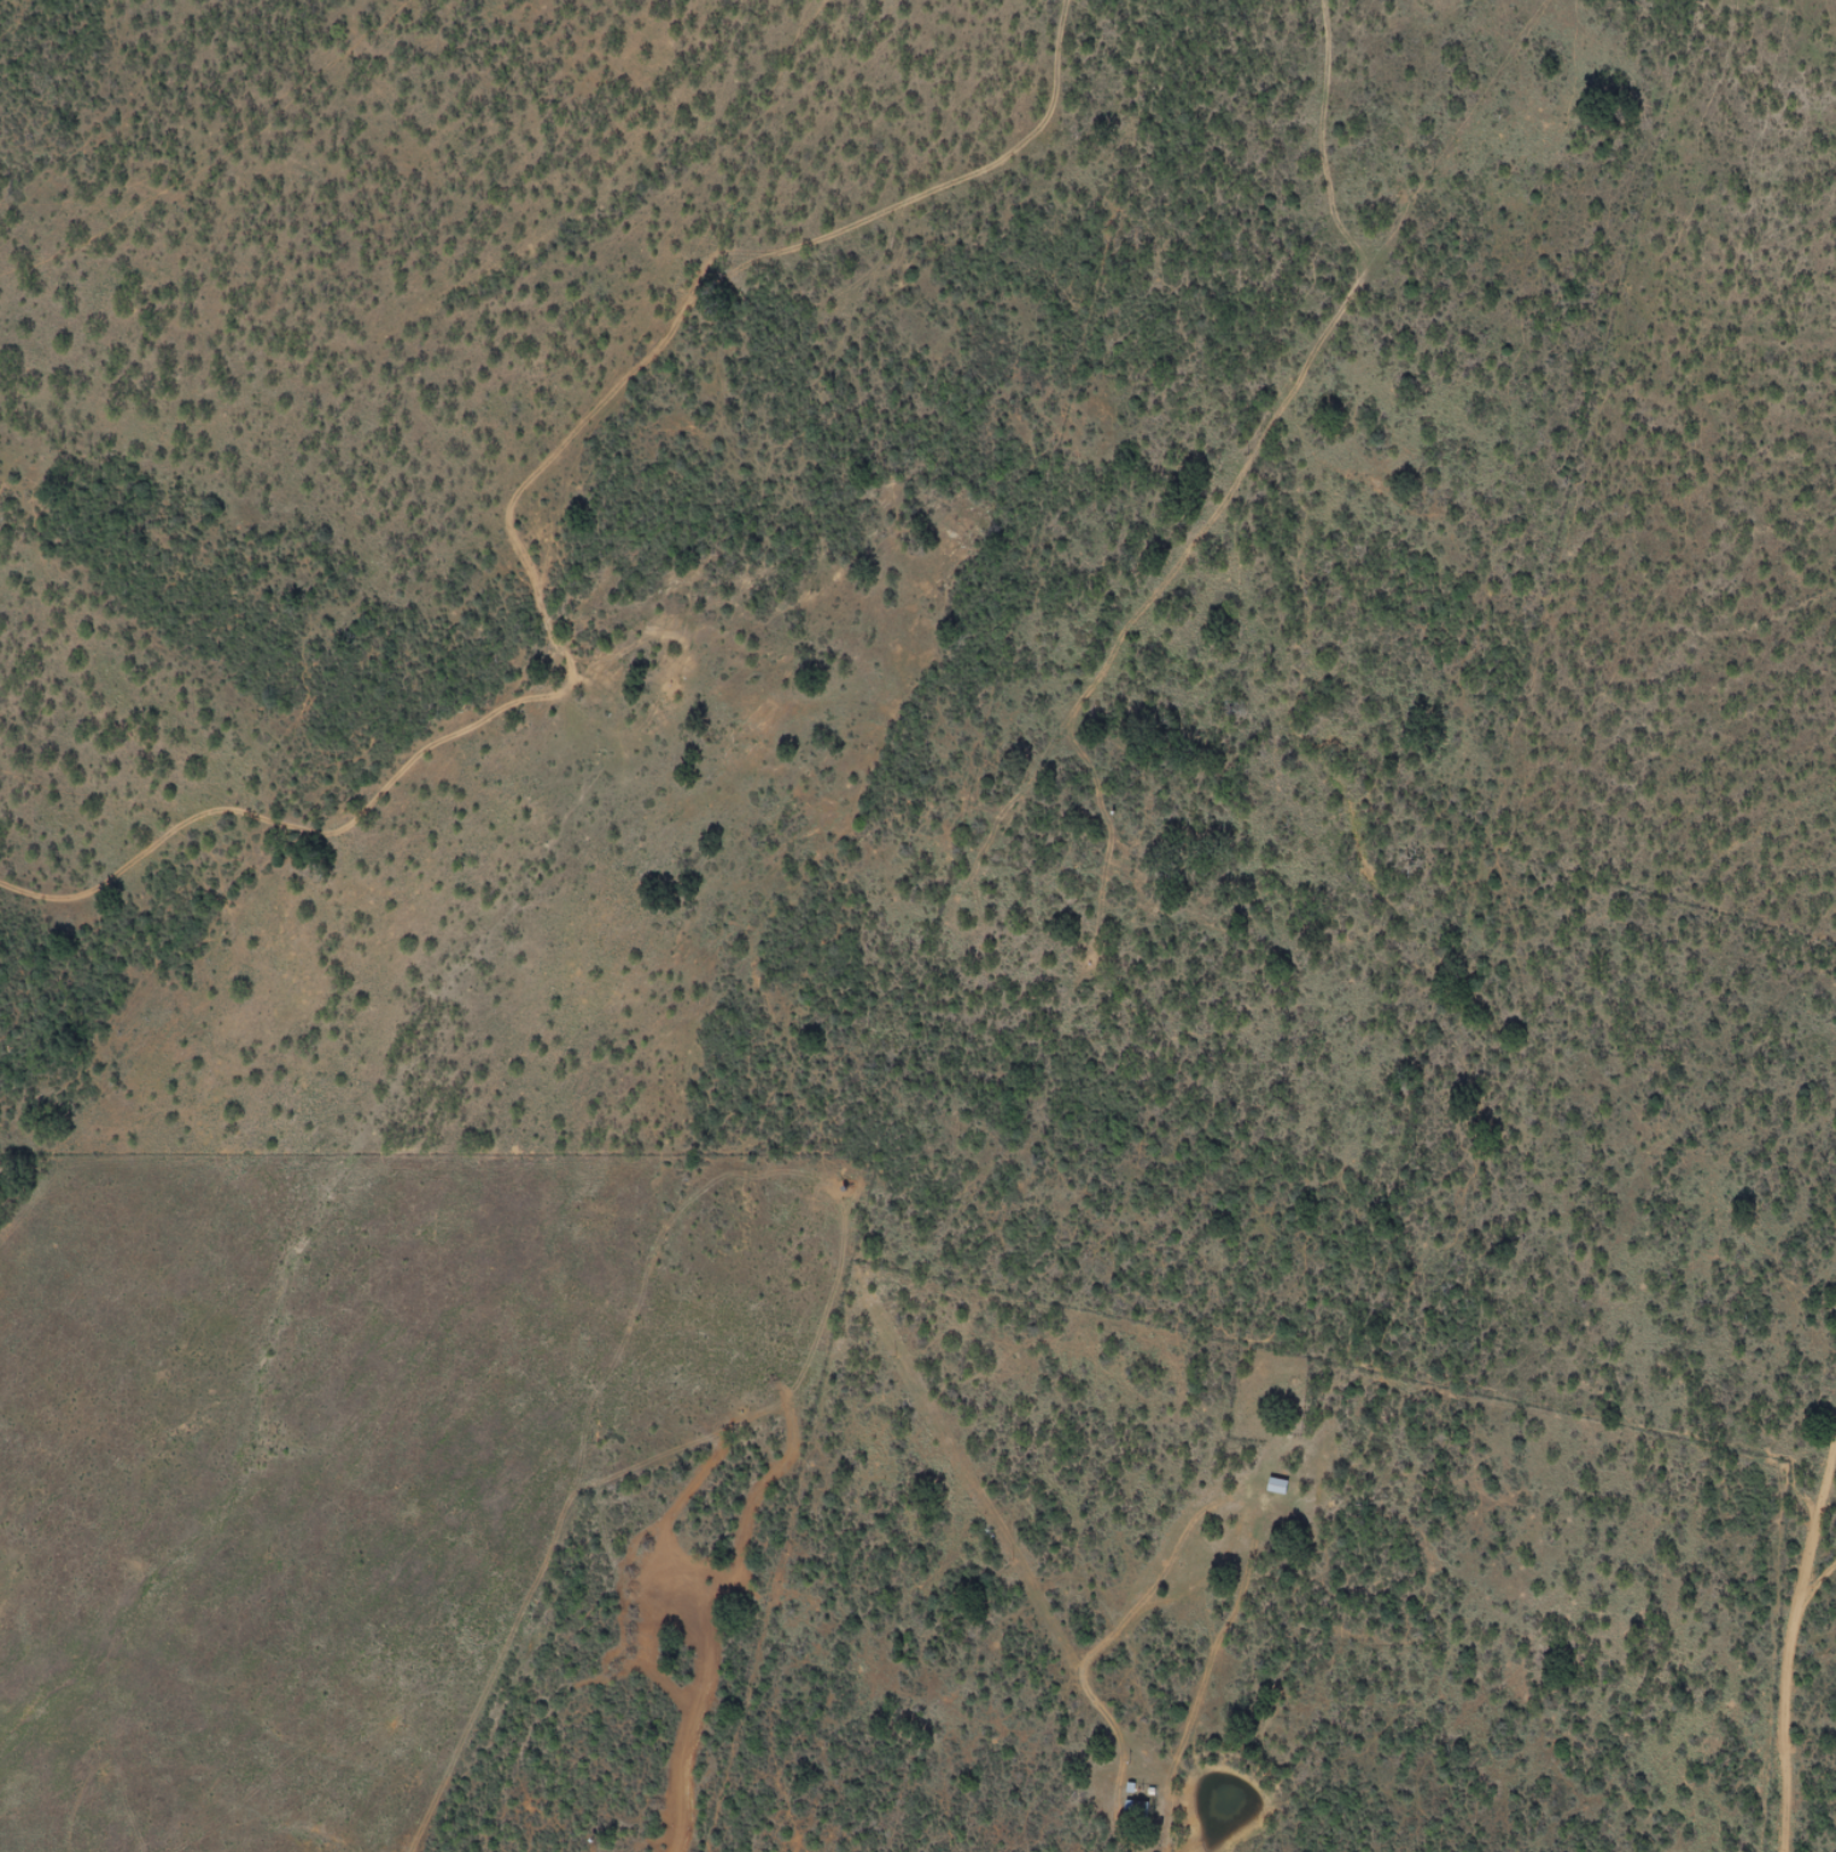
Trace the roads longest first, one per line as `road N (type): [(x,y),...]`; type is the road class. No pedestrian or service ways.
road 1 (residential): [(1798,1851),(1795,1800),(1787,1788),(1787,1638),(1822,1392),(1835,1383)]

